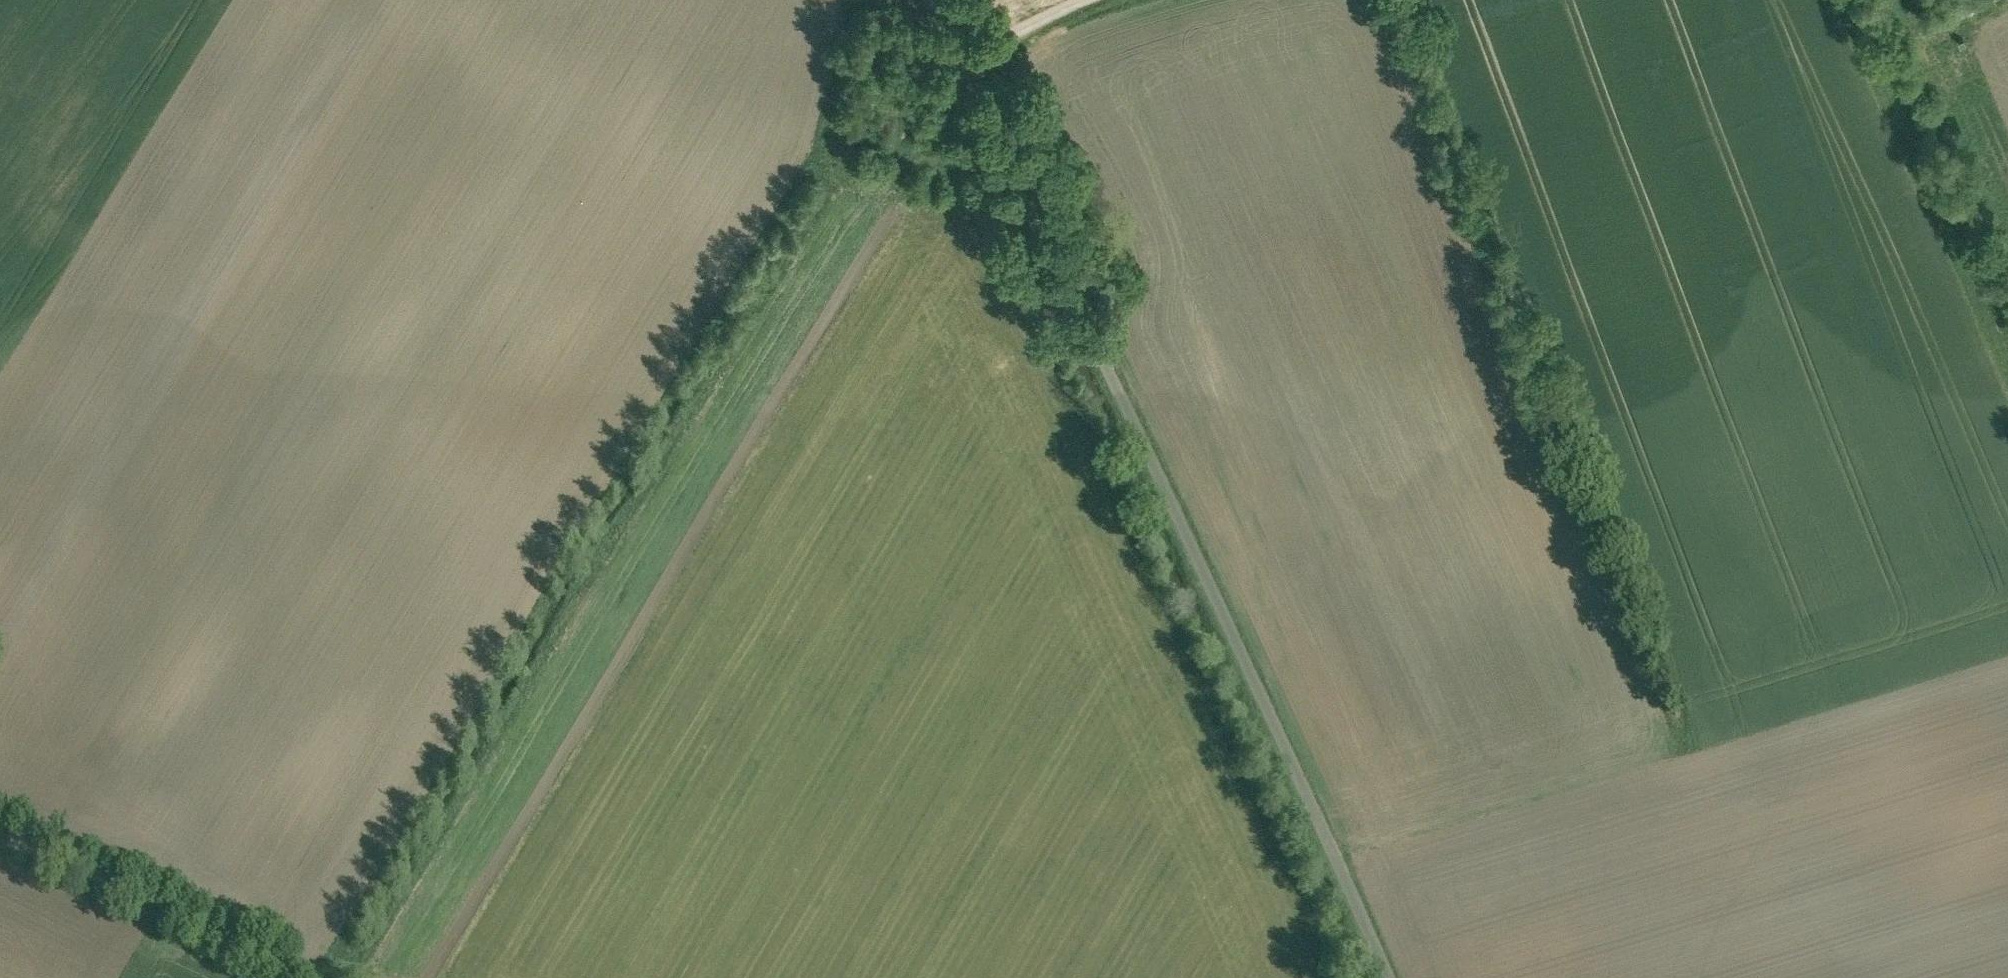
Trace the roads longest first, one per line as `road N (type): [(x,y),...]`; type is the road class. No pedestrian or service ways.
road 1 (unclassified): [(955,64),(1380,977)]
road 2 (track): [(286,977),(0,841)]
road 3 (unclassified): [(1085,0),(955,64)]

